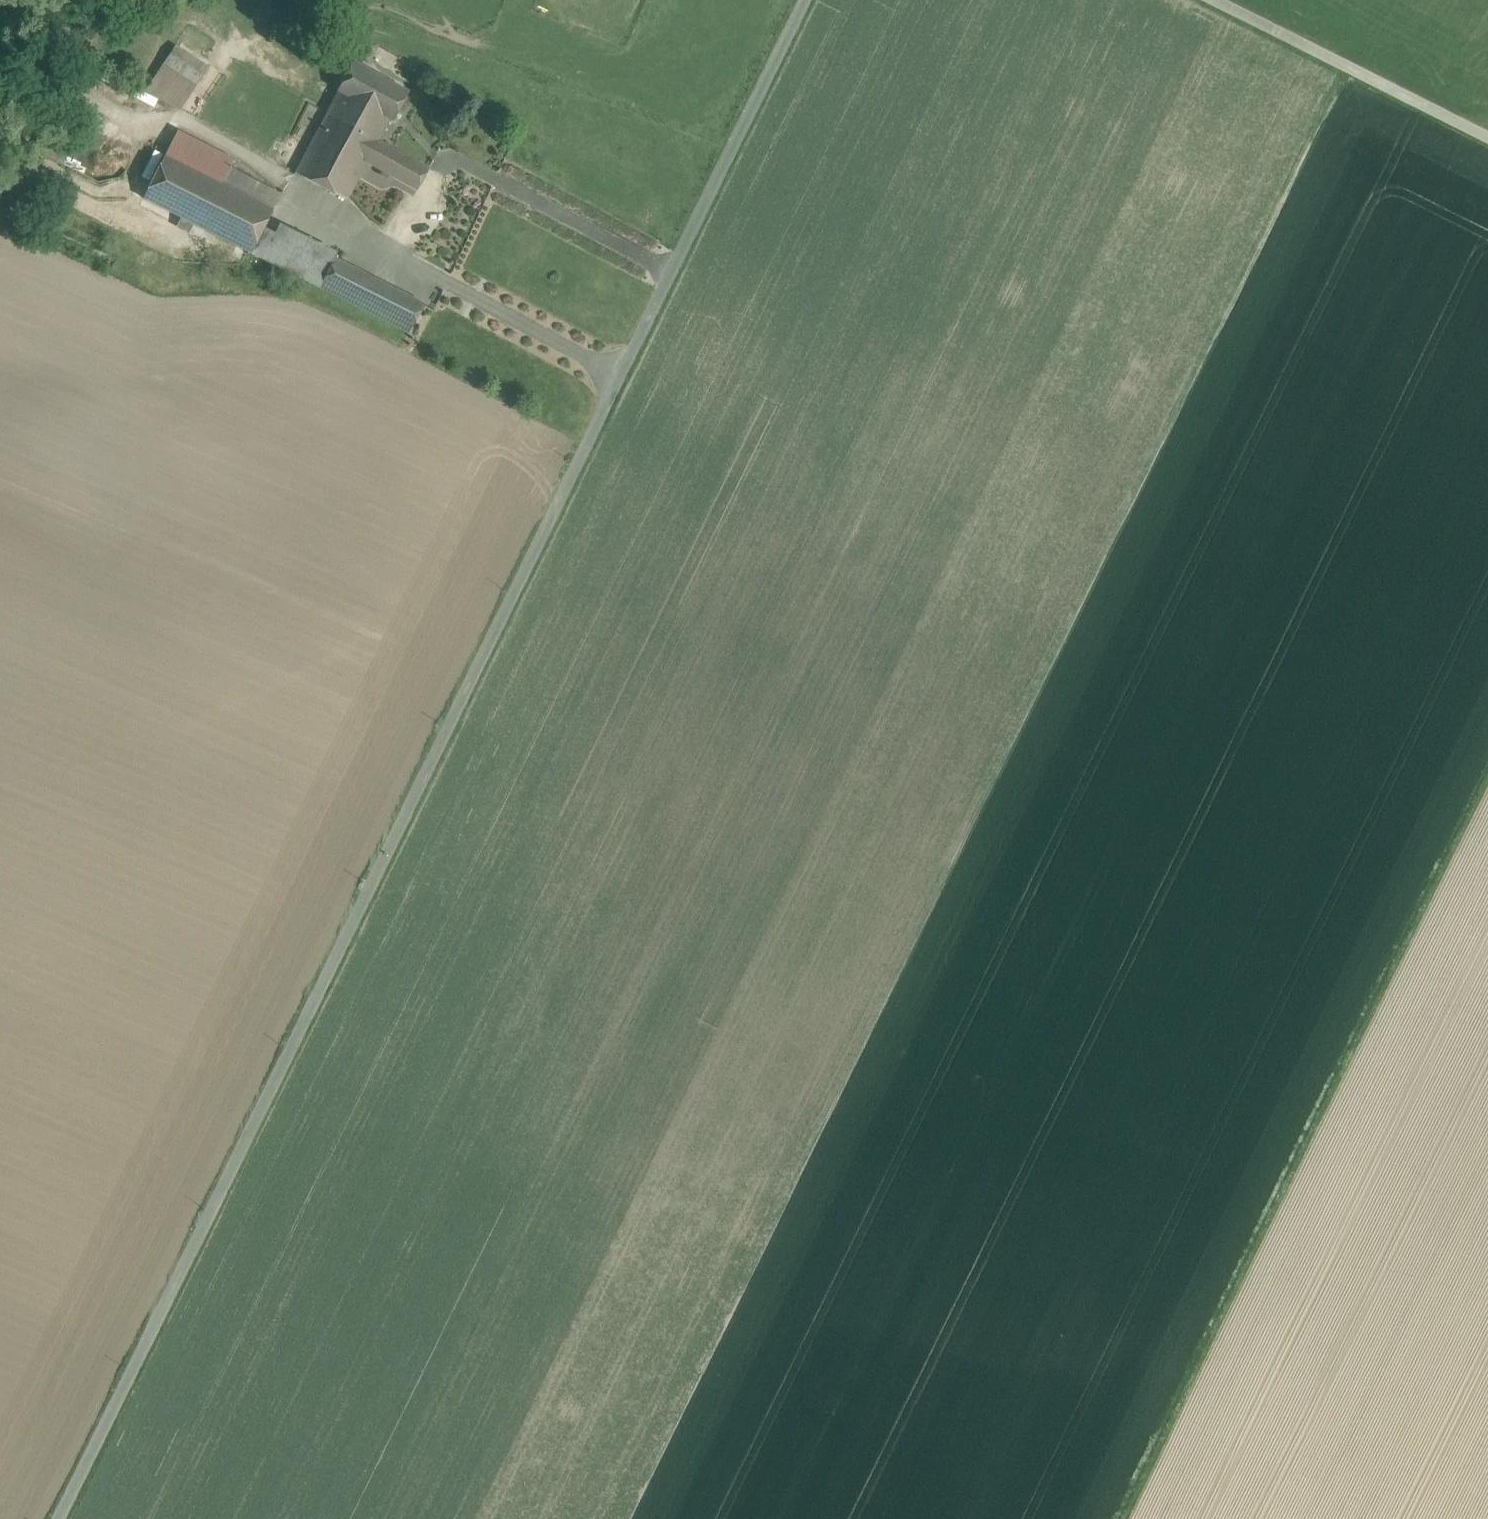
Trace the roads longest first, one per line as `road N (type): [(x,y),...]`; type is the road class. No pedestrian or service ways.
road 1 (unclassified): [(807,0),(58,1518)]
road 2 (unclassified): [(1217,0),(1487,136)]

